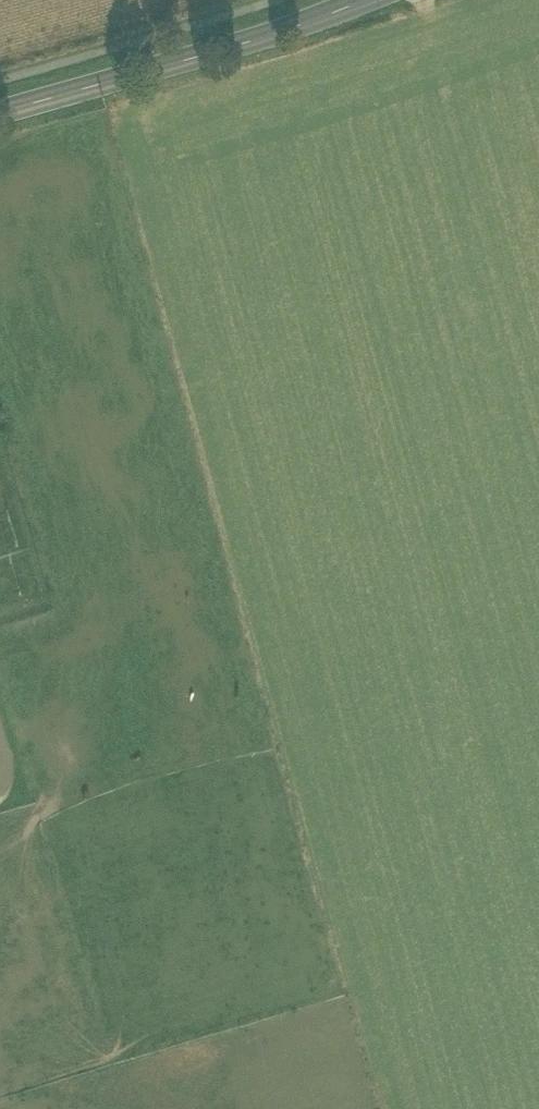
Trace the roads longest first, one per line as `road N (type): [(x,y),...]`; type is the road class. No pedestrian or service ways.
road 1 (tertiary): [(0,112),(300,26),(365,0)]

